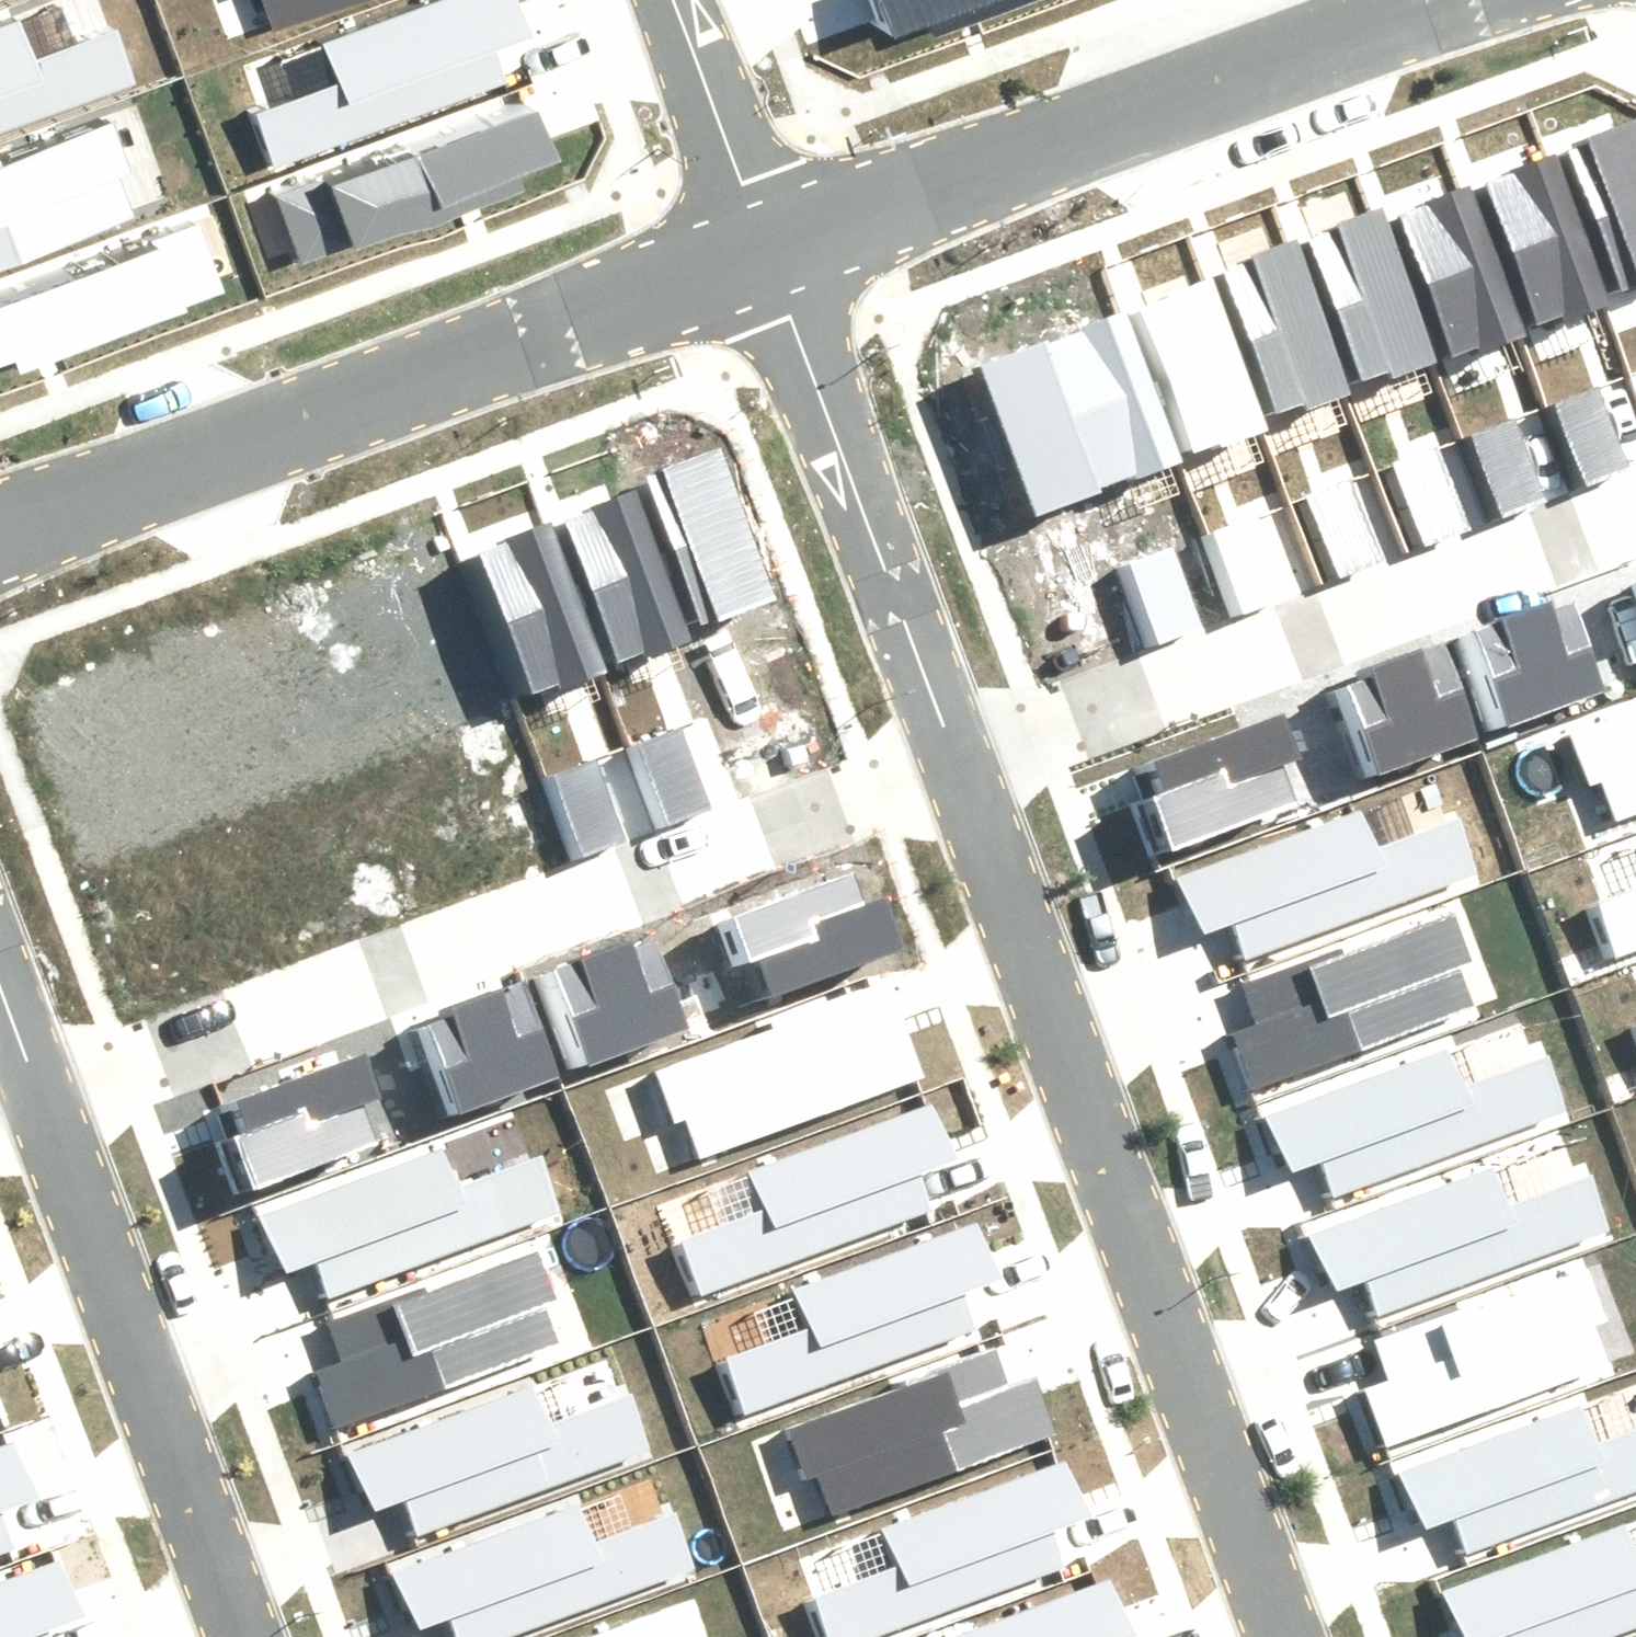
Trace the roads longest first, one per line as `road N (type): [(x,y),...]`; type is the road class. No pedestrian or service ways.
road 1 (residential): [(40,1094),(968,762)]
road 2 (residential): [(968,762),(1300,1636)]
road 3 (residential): [(0,529),(776,254)]
road 4 (residential): [(776,254),(1489,0)]
road 5 (residential): [(968,762),(1635,528)]
road 6 (residential): [(40,1094),(246,1636)]
road 7 (residential): [(776,254),(968,762)]
road 8 (residential): [(679,0),(776,254)]

